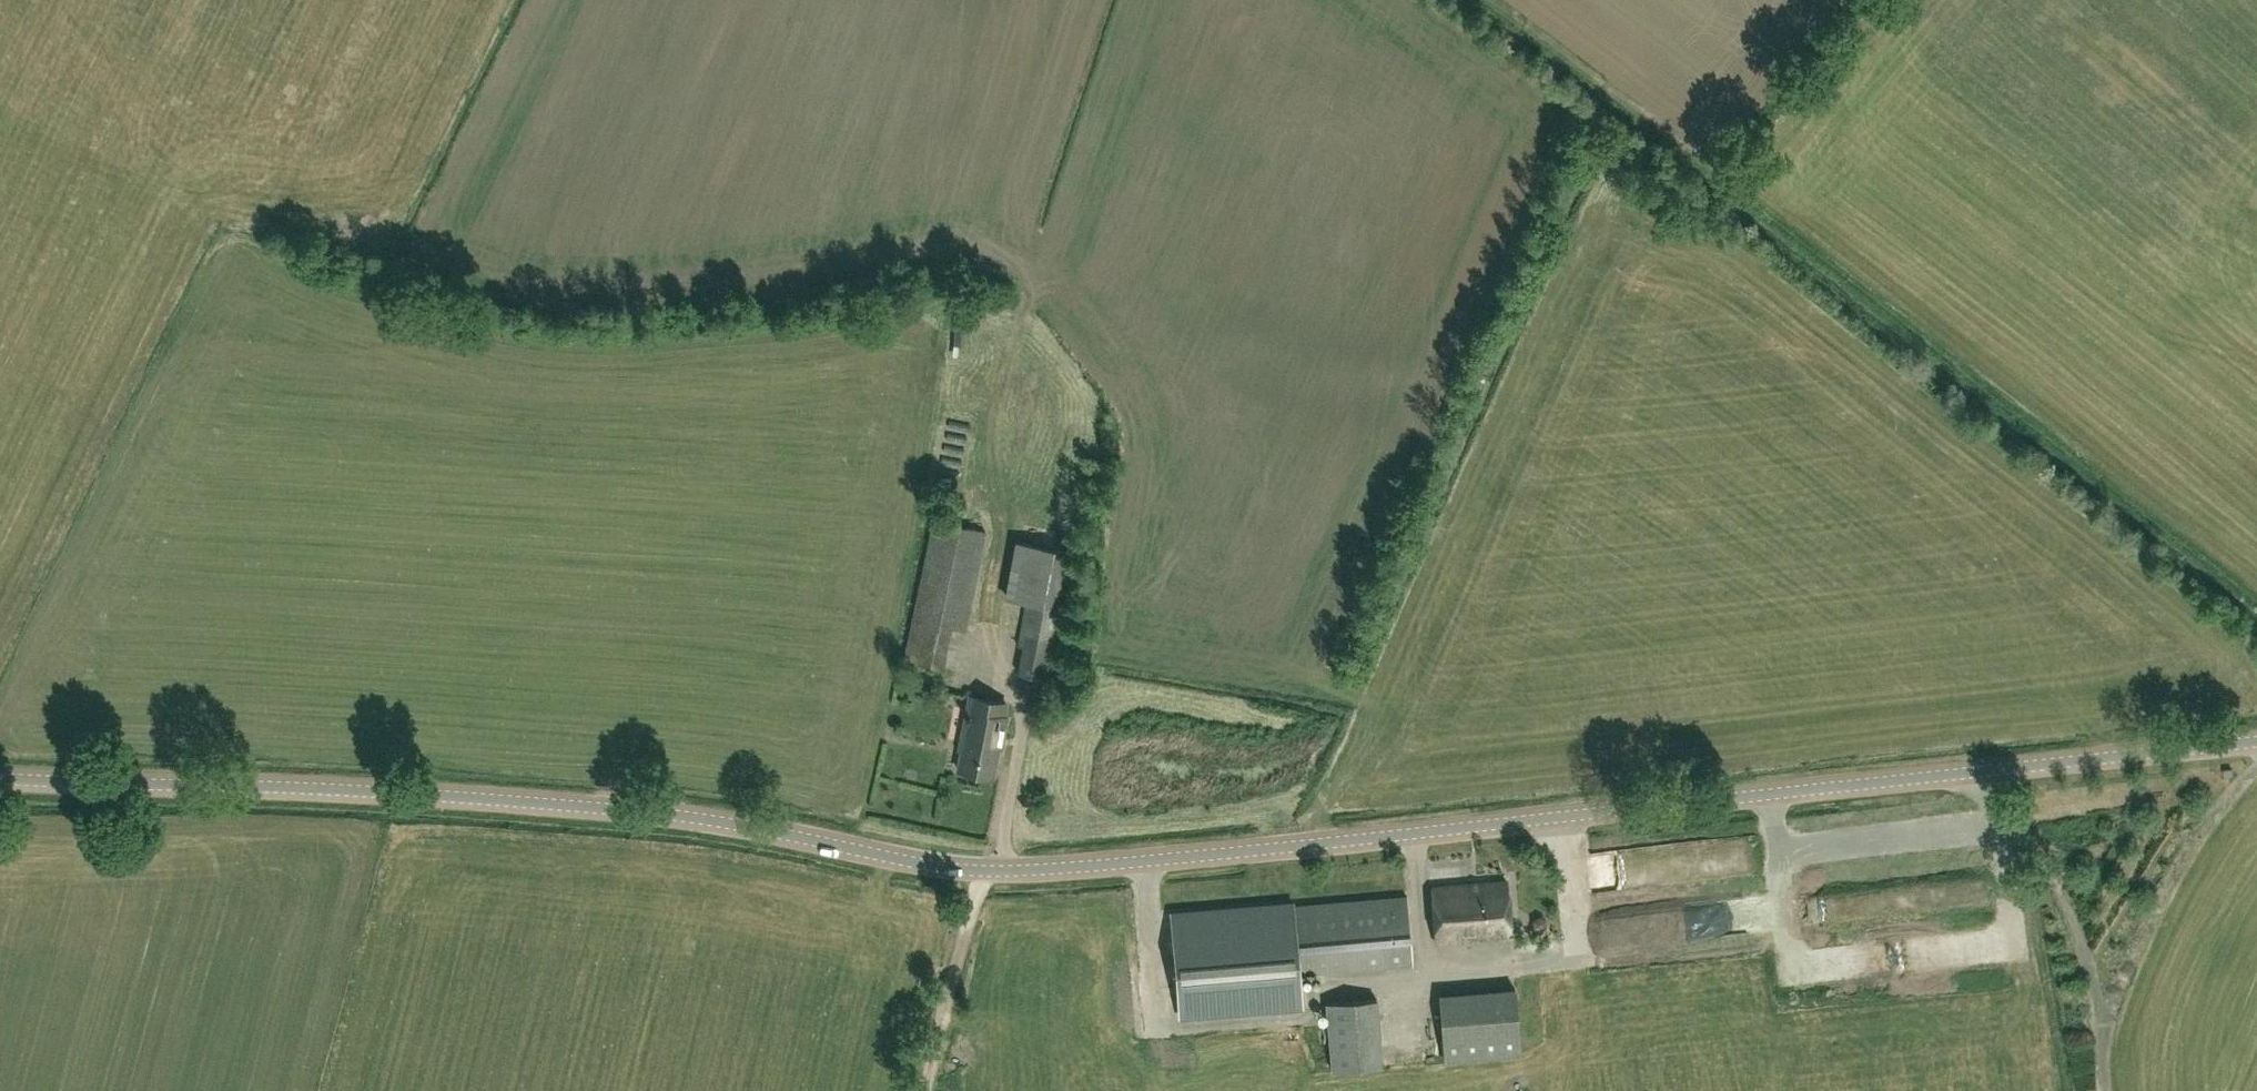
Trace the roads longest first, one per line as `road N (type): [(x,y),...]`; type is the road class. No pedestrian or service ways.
road 1 (unclassified): [(0,778),(627,810),(1003,871),(2256,741)]
road 2 (track): [(2104,1090),(2099,1000),(2060,892),(2001,813),(1951,774)]
road 3 (track): [(2104,1025),(2139,939),(2185,859),(2256,768)]
road 4 (track): [(984,871),(925,1090)]

